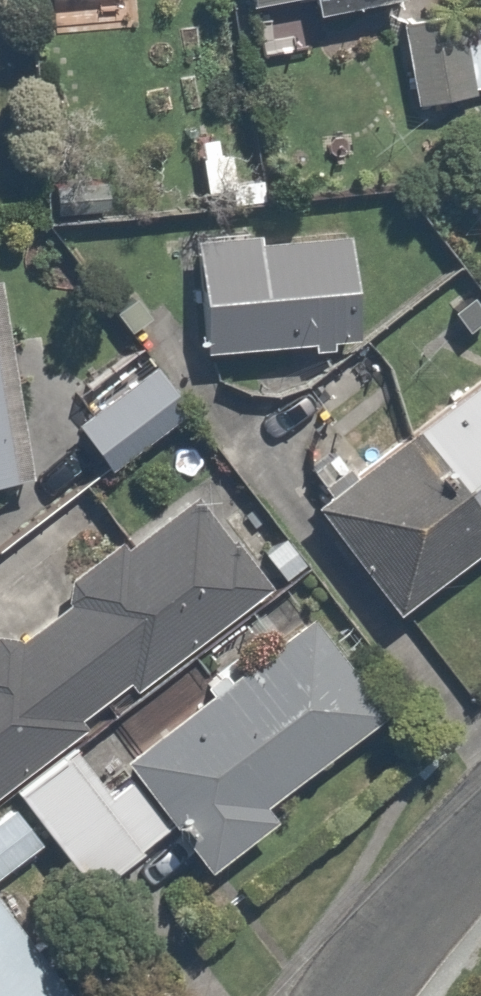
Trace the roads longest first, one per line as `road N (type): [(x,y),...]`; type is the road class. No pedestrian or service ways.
road 1 (residential): [(351,995),(480,832)]

